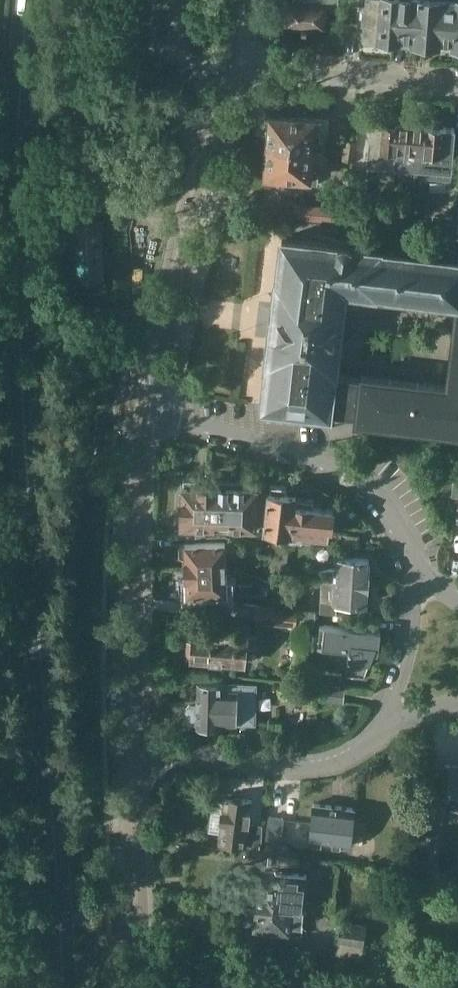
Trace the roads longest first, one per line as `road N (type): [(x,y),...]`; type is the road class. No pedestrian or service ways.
road 1 (primary): [(45,987),(20,317),(22,0)]
road 2 (residential): [(143,409),(227,67)]
road 3 (residential): [(129,754),(130,549),(143,409)]
road 4 (residential): [(419,575),(385,505),(334,465),(143,409)]
road 5 (residential): [(129,754),(298,767),(335,760),(386,722)]
road 6 (residential): [(139,987),(129,754)]
road 7 (residential): [(457,87),(227,67)]
road 8 (residential): [(386,722),(410,644),(419,575)]

